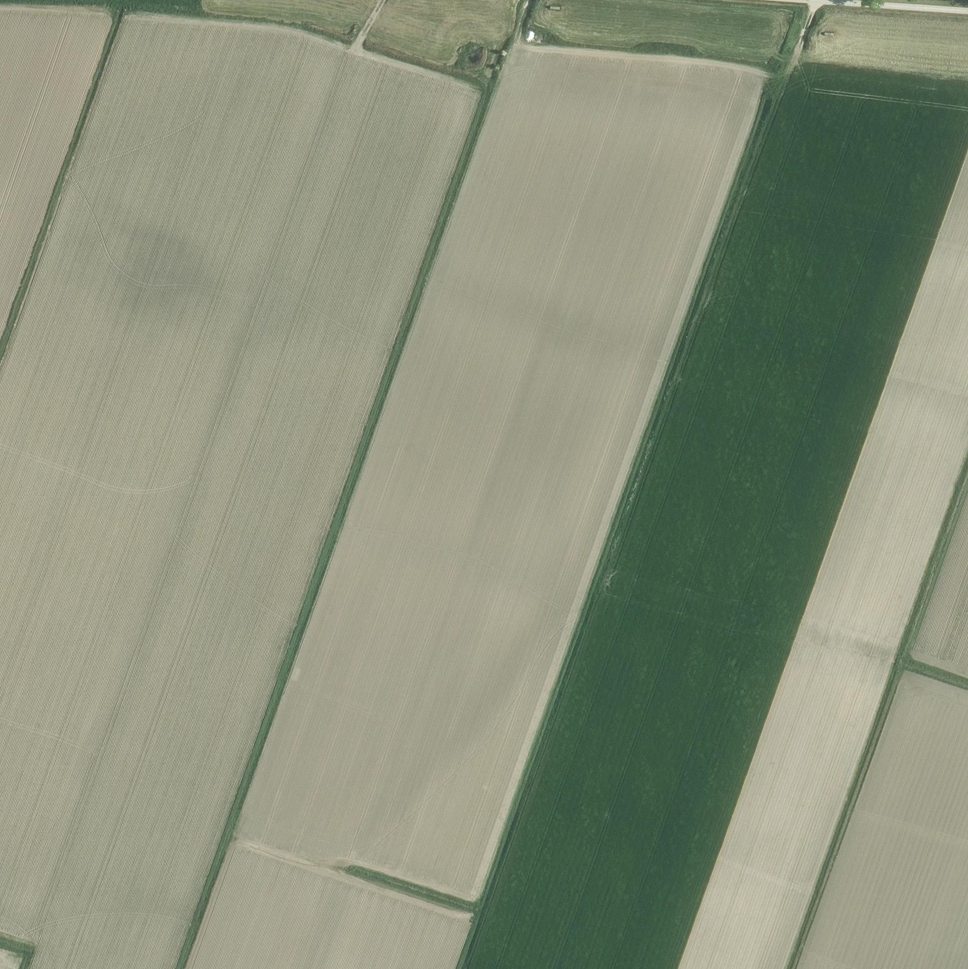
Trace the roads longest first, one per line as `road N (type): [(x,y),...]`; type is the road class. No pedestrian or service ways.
road 1 (unclassified): [(967,10),(819,0)]

